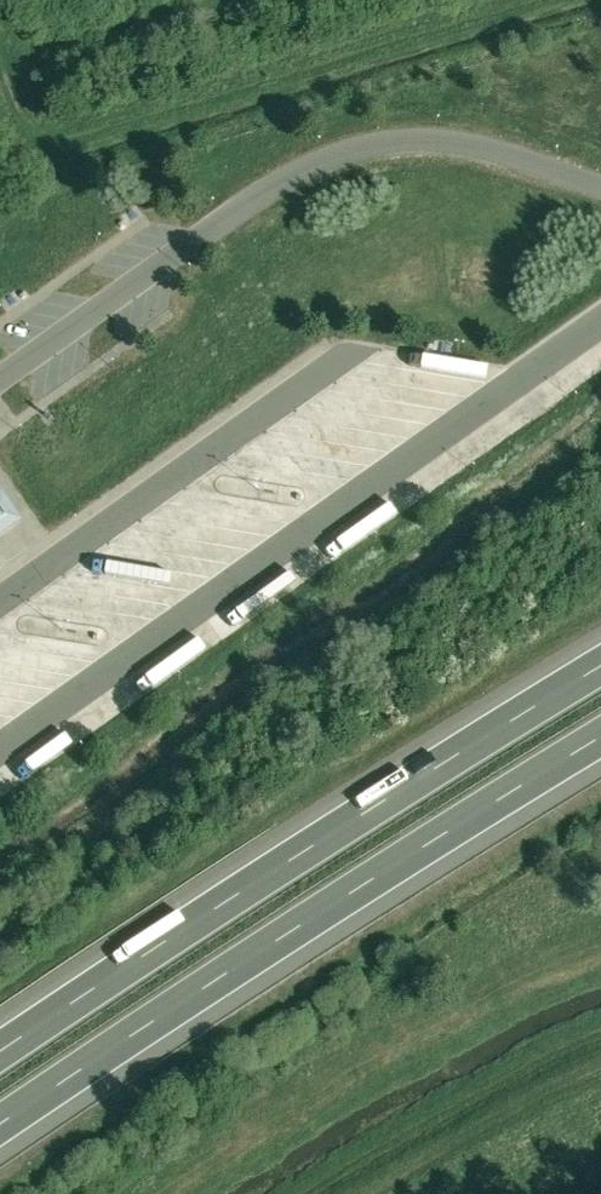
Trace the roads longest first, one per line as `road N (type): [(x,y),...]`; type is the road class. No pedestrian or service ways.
road 1 (motorway): [(0,1129),(600,742)]
road 2 (motorway): [(600,670),(0,1056)]

